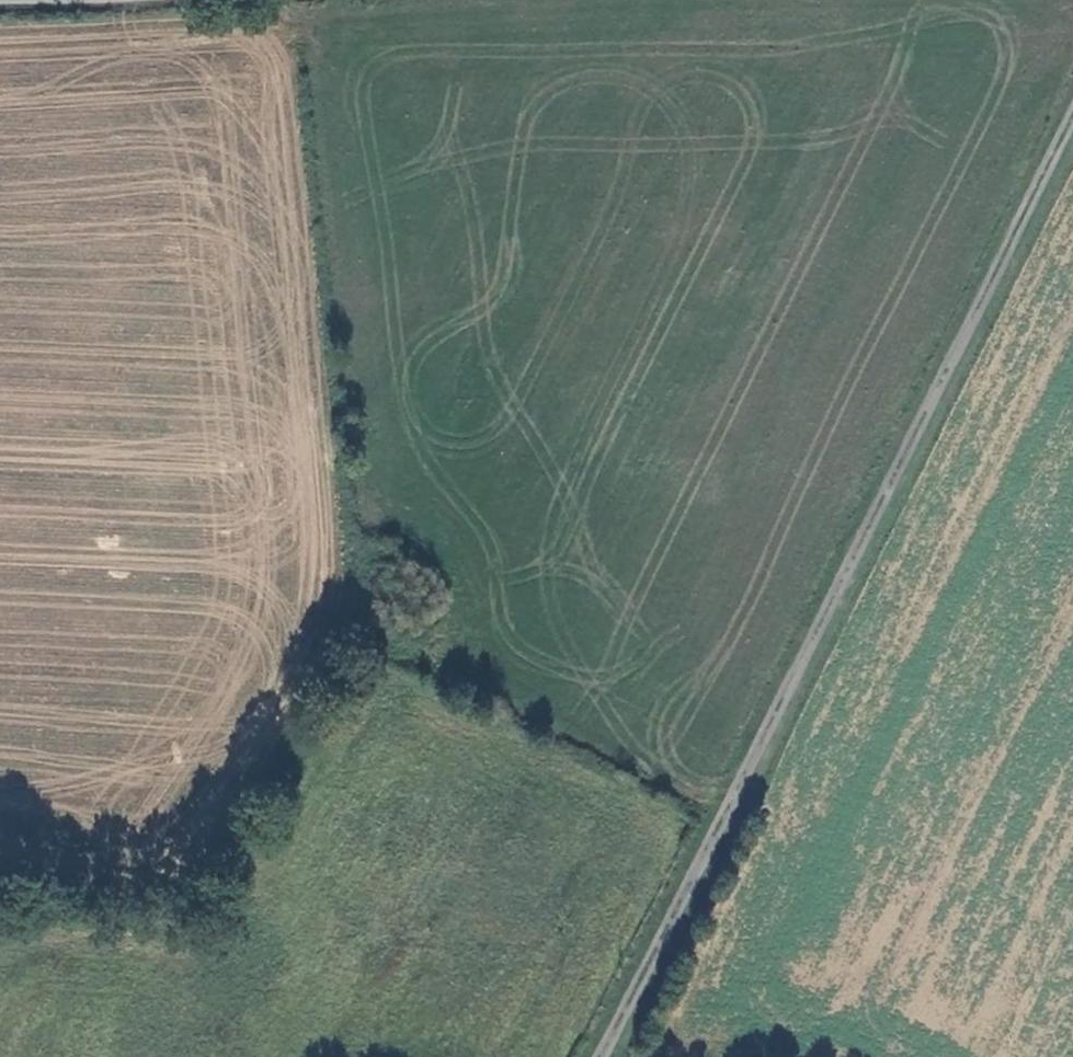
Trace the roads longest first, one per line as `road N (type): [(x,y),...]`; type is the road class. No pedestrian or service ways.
road 1 (track): [(601,1056),(1072,113)]

